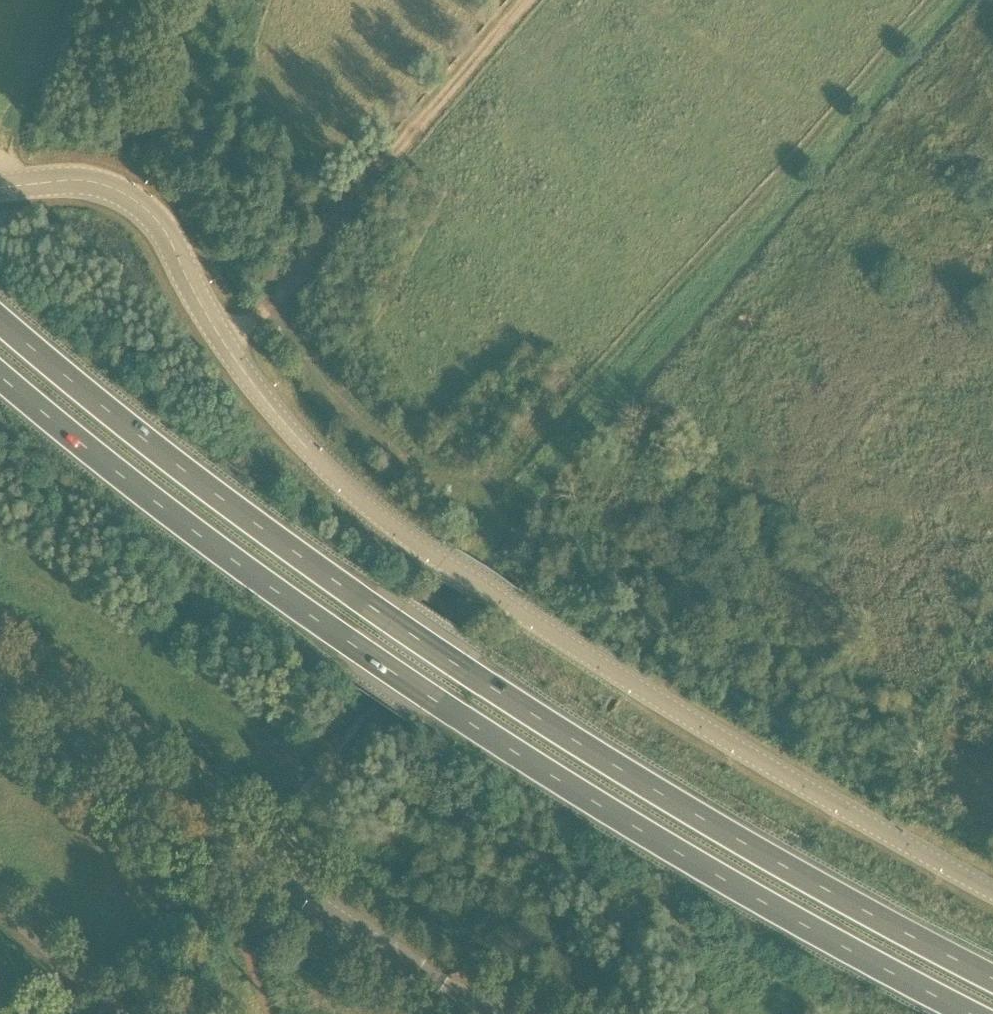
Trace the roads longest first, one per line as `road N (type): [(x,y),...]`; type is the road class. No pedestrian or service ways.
road 1 (tertiary): [(0,190),(88,185),(125,198),(171,243),(226,344),(283,424),(375,515),(727,744),(992,894)]
road 2 (trunk): [(992,980),(637,781),(466,671),(196,482),(0,323)]
road 3 (trunk): [(0,378),(194,532),(441,705),(725,881),(968,1013)]
road 4 (track): [(935,0),(478,511),(358,420),(270,306)]
road 5 (track): [(226,344),(267,311),(529,0)]
road 6 (tertiary): [(498,1013),(202,827)]
road 7 (tertiary): [(0,691),(202,827)]
road 8 (unclassified): [(120,1013),(0,903)]

